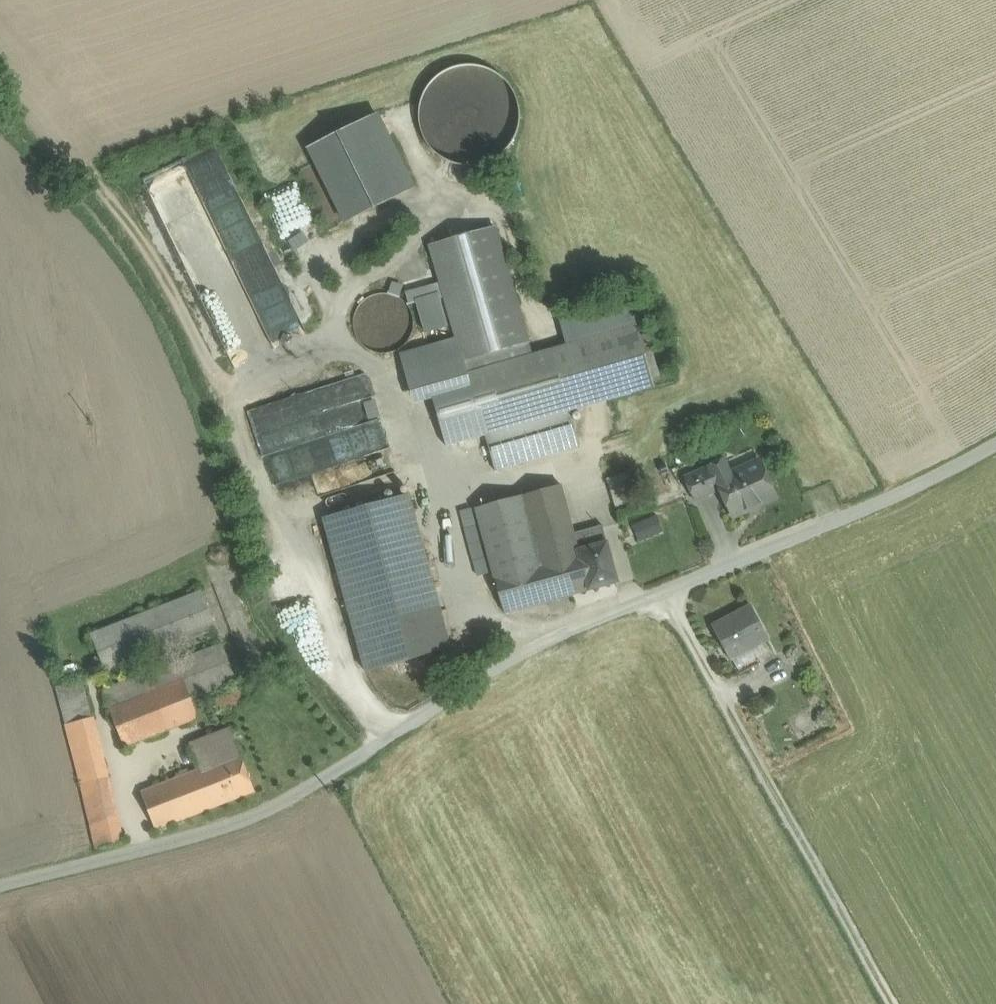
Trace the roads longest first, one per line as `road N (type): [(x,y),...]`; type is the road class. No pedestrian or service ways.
road 1 (track): [(668,592),(894,1003)]

